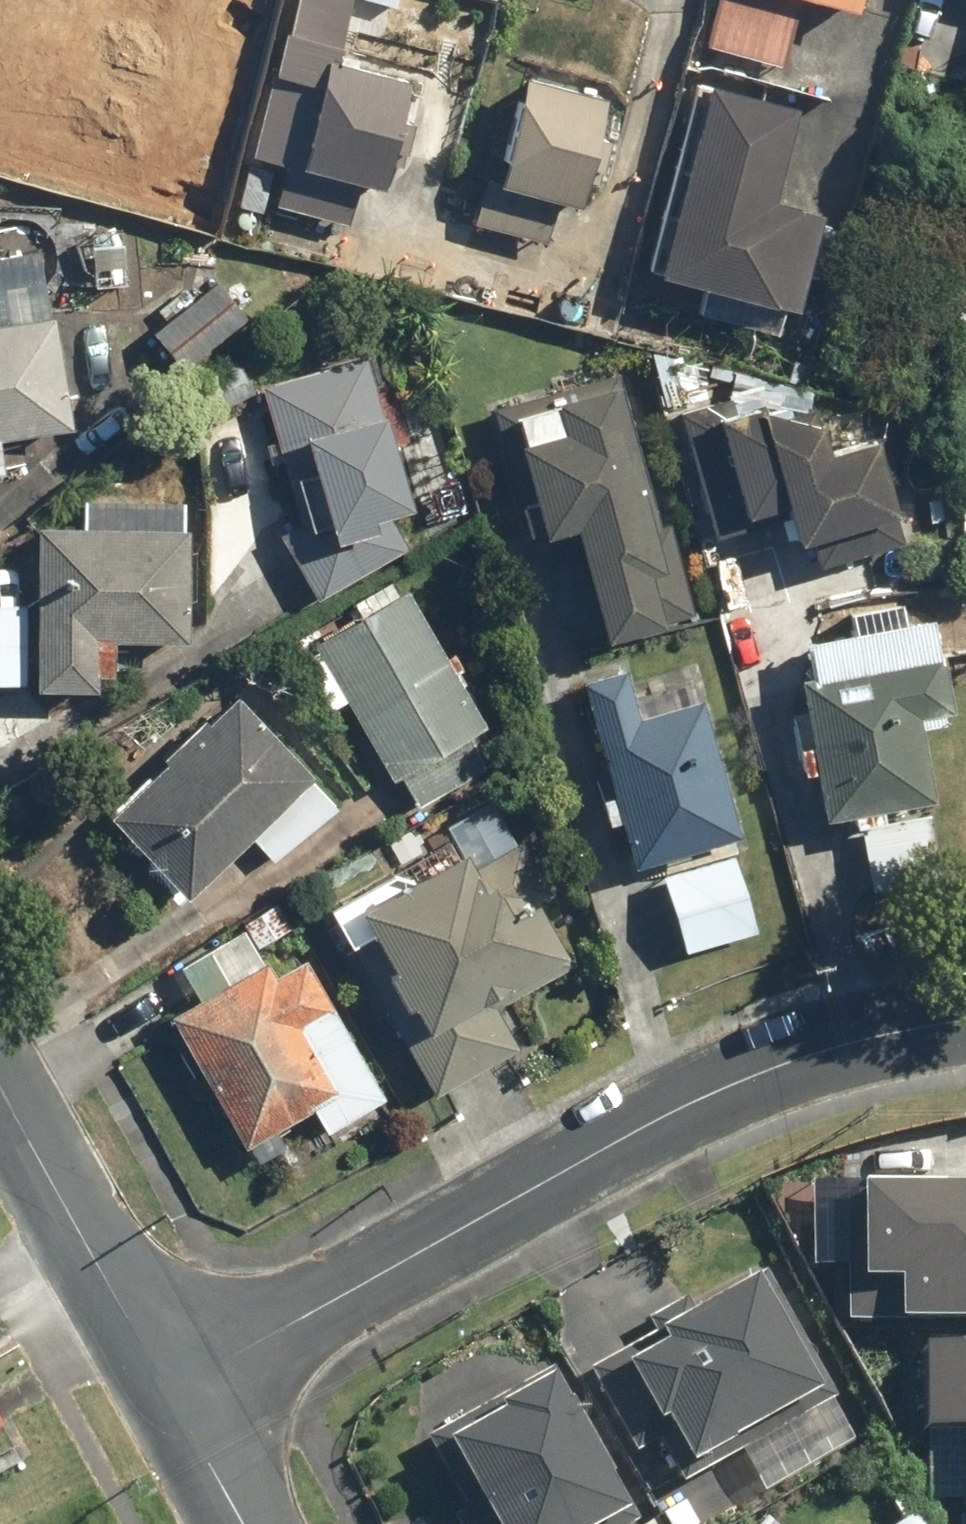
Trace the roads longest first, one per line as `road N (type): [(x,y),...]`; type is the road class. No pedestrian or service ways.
road 1 (residential): [(965,1018),(760,1063),(628,1125),(170,1394)]
road 2 (residential): [(170,1394),(0,1088)]
road 3 (residential): [(242,1523),(170,1394)]

